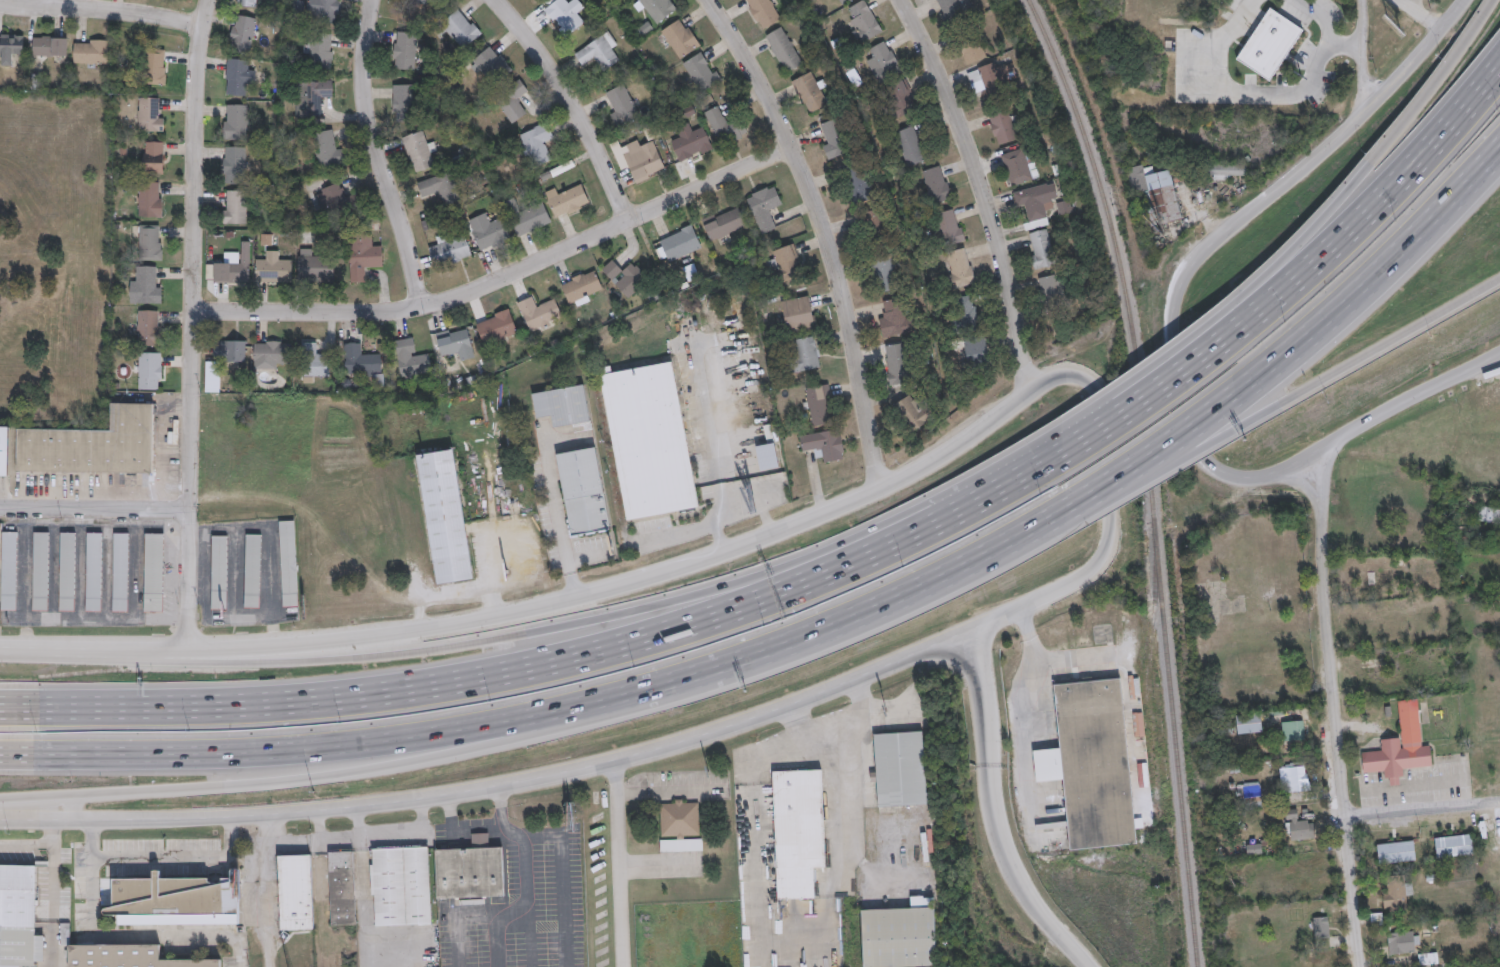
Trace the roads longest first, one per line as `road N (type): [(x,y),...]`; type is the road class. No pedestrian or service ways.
road 1 (secondary): [(0,818),(355,805),(583,767),(787,702),(1083,575)]
road 2 (secondary): [(1029,392),(928,463),(856,500),(726,552),(577,597),(289,643),(0,650)]
road 3 (motorway): [(1029,471),(875,551),(763,597),(524,667),(277,702),(0,706)]
road 4 (motorway): [(1029,471),(927,501),(732,584),(534,631),(305,660),(0,652)]
road 5 (residential): [(207,0),(197,105),(188,648)]
road 6 (motorway): [(0,799),(319,776),(506,739),(620,697)]
road 7 (residential): [(196,319),(395,315),(449,305),(789,149)]
road 8 (motorway): [(0,754),(309,748),(620,697)]
road 9 (residential): [(709,0),(763,89),(834,253),(880,489)]
road 10 (residential): [(1304,456),(1320,485),(1324,636),(1357,966)]
road 11 (motorway): [(620,697),(813,634),(1039,524)]
road 12 (motorway): [(1493,0),(1427,96),(1350,187),(1220,312)]
road 13 (residential): [(902,0),(967,141),(1012,283),(1029,392)]
road 14 (secondary): [(1462,0),(1364,111),(1207,245),(1181,279)]
road 15 (residential): [(972,625),(1005,846),(1044,914),(1096,966)]
road 16 (motorway): [(1235,394),(1394,258),(1499,147)]
road 17 (residential): [(375,0),(364,91),(423,311)]
road 18 (motorway): [(1239,426),(1499,276)]
road 19 (secondary): [(1181,279),(1171,346),(1195,445),(1230,474),(1266,474),(1304,456)]
road 20 (secondary): [(1083,575),(1110,531),(1103,405),(1092,384),(1072,374),(1029,392)]
road 21 (residential): [(495,0),(577,103),(628,224)]
road 22 (motorway): [(1499,65),(1322,255)]
road 23 (secondary): [(1304,456),(1499,351)]
road 24 (motorway): [(868,610),(940,587),(1065,524)]
road 25 (motorway): [(1220,312),(1060,446)]
road 26 (residential): [(621,966),(615,758)]
road 27 (motorway): [(1064,510),(1235,394)]
road 28 (residential): [(0,4),(203,26)]
road 29 (motorway): [(1065,524),(1239,426)]
road 30 (motorway): [(1224,338),(1061,452)]
road 31 (residential): [(0,508),(190,510)]
road 32 (residential): [(1344,817),(1499,801)]
road 33 (motorway): [(1322,255),(1224,338)]

